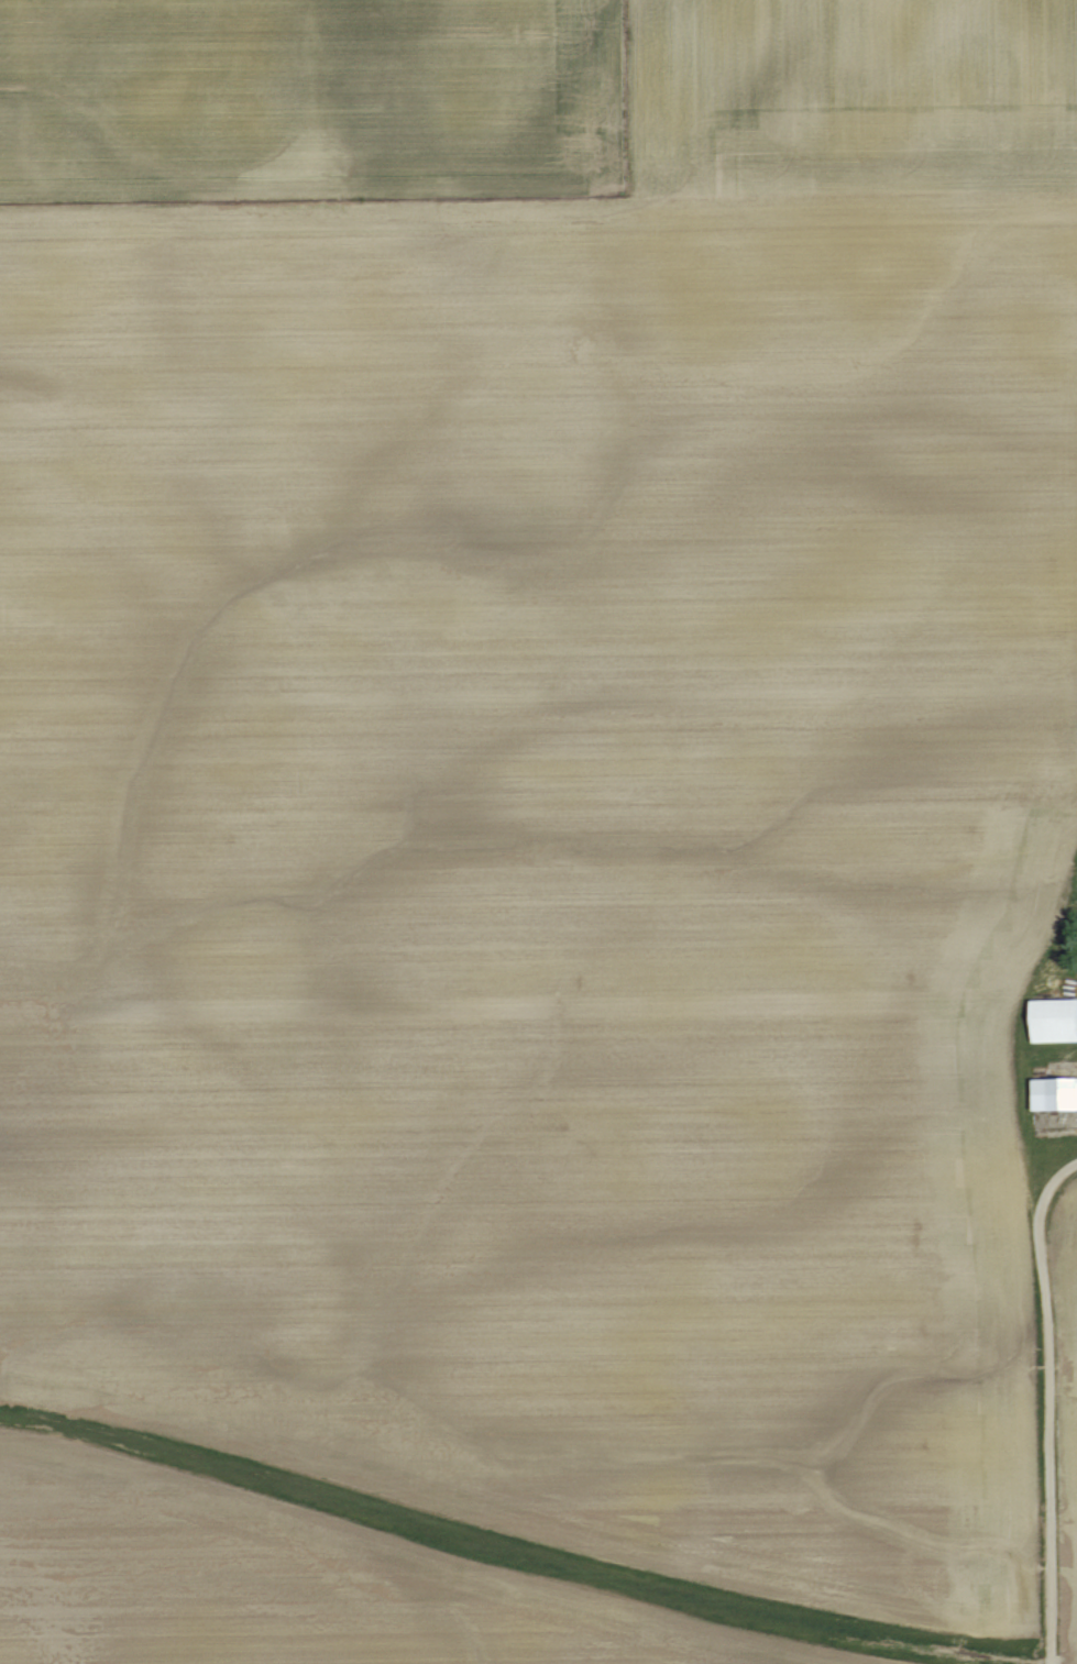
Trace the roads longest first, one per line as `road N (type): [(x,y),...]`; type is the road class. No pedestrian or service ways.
road 1 (track): [(1076,632),(1058,660),(1057,908),(1013,992),(1004,1029),(1013,1168),(1030,1248)]

